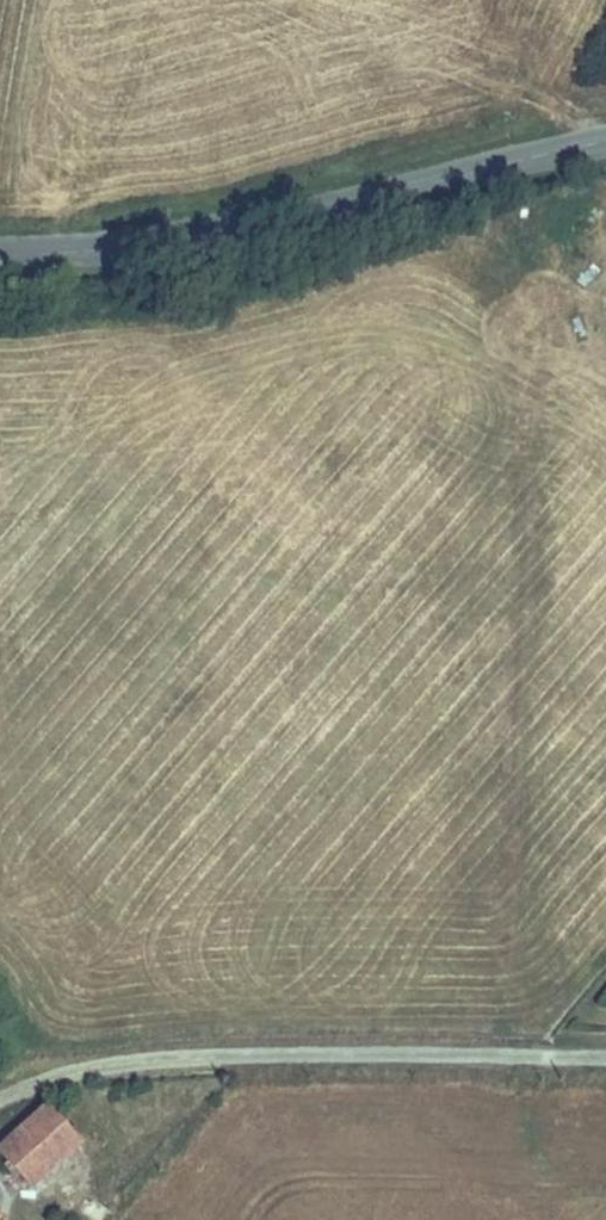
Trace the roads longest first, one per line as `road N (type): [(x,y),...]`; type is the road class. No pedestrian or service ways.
road 1 (tertiary): [(0,256),(102,249),(605,145)]
road 2 (unclassified): [(605,1056),(364,1047),(107,1058),(0,1100)]

